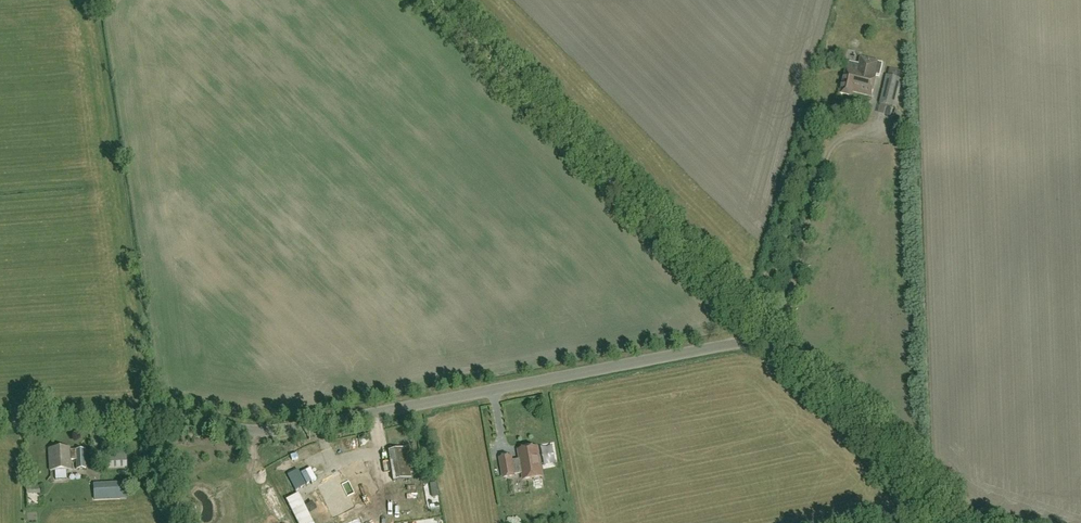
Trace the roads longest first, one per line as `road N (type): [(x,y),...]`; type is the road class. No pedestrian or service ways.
road 1 (unclassified): [(0,423),(139,413),(275,430),(745,340),(781,345)]
road 2 (track): [(767,335),(428,0)]
road 3 (unclassified): [(972,522),(956,518),(781,345)]
road 4 (unclassified): [(774,326),(820,167),(831,147),(855,137)]

